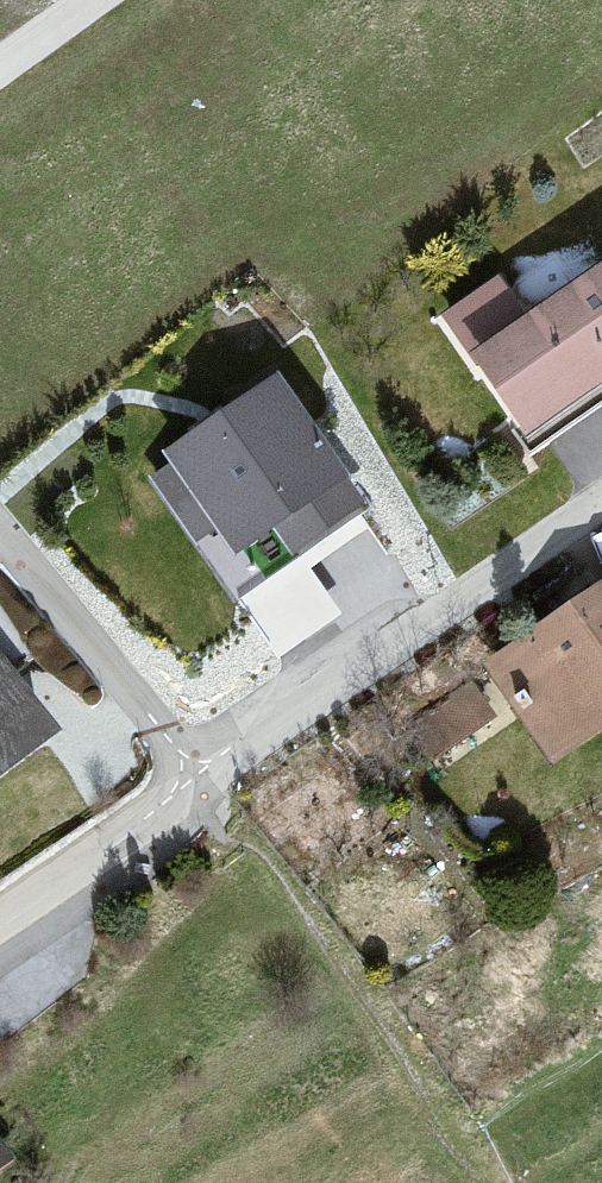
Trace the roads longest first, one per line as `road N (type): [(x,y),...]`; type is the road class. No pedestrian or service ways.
road 1 (residential): [(202,778),(601,524)]
road 2 (residential): [(0,547),(202,778)]
road 3 (residential): [(0,916),(202,778)]
road 4 (residential): [(0,71),(100,0)]

